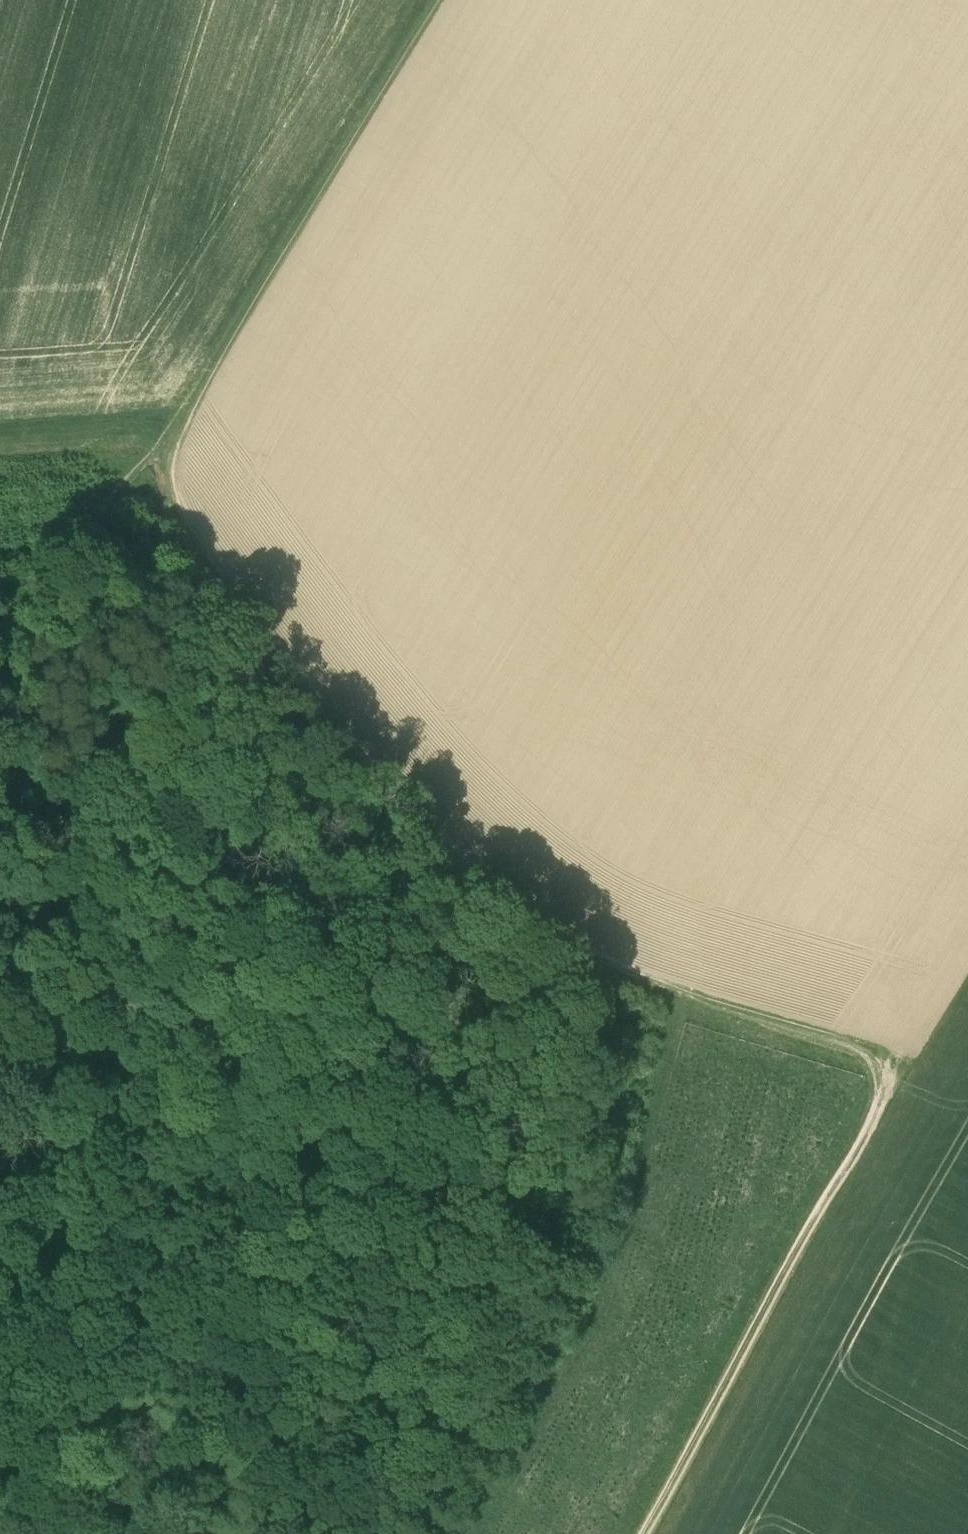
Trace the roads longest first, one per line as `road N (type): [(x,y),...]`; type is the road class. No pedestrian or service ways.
road 1 (track): [(645,1533),(891,1084),(889,1067),(882,1056),(817,1029),(577,944),(564,917),(428,801),(305,677),(195,536),(171,486),(186,415)]

